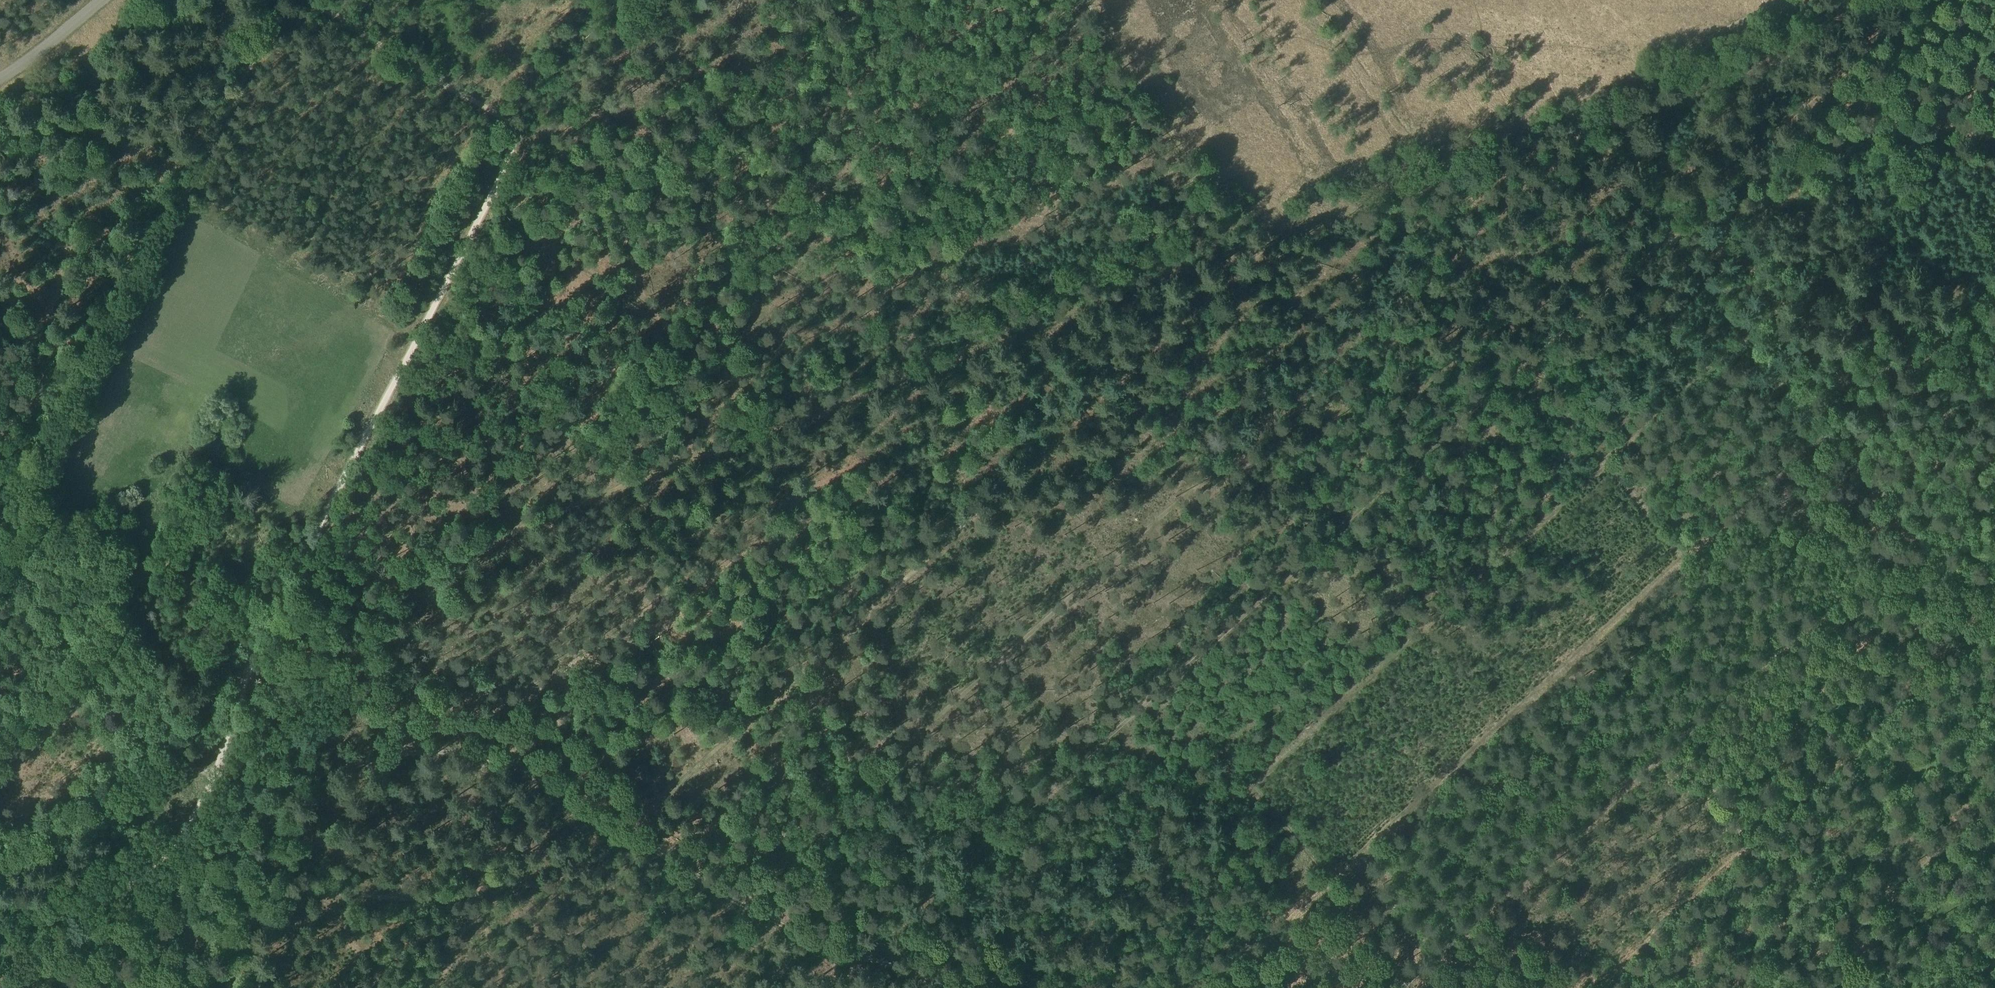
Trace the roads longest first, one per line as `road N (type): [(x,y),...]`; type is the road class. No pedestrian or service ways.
road 1 (track): [(362,656),(478,547),(1330,216),(1800,0)]
road 2 (track): [(1926,0),(842,987)]
road 3 (track): [(0,939),(164,863),(206,790),(515,136),(507,122),(304,0)]
road 4 (track): [(735,904),(1587,131)]
road 5 (track): [(1749,340),(1039,987)]
road 6 (track): [(623,835),(1268,241)]
road 7 (track): [(1836,432),(1226,987)]
road 8 (track): [(1994,463),(1405,987)]
road 9 (track): [(1571,111),(1749,340),(1994,627)]
road 10 (track): [(1994,622),(1601,987)]
road 11 (track): [(190,944),(303,892),(412,898),(487,883),(564,885),(597,866),(623,835)]
road 12 (track): [(215,772),(306,773),(394,755),(484,753),(623,835)]
road 13 (track): [(863,0),(711,338)]
road 14 (track): [(215,772),(170,786),(0,522)]
road 15 (track): [(623,835),(744,909),(930,987)]
road 16 (track): [(1080,0),(1202,183),(1231,200),(1268,241)]
road 17 (track): [(1994,809),(1802,987)]
road 18 (track): [(302,581),(441,751)]
road 19 (track): [(711,338),(639,489)]
road 20 (unclassified): [(0,77),(99,0)]

